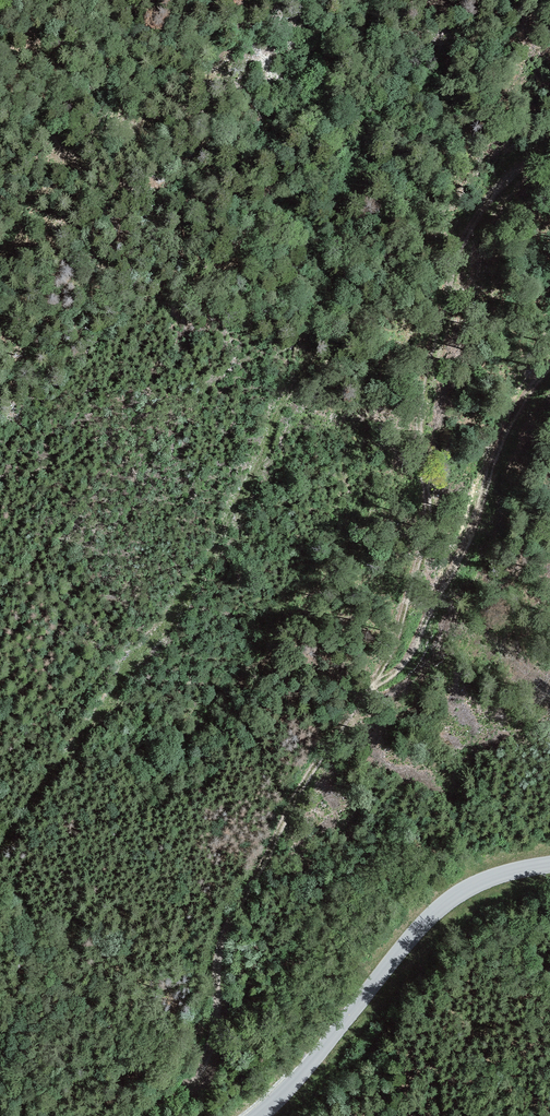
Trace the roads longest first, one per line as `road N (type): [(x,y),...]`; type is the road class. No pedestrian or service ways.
road 1 (track): [(549,142),(489,200),(452,272),(419,416),(428,523),(394,649),(305,782),(237,911),(224,942),(213,1051),(203,1069),(133,1115)]
road 2 (tertiary): [(259,1115),(444,905),(484,880),(549,864)]
road 3 (track): [(368,690),(413,651),(472,531),(506,430),(549,368)]

